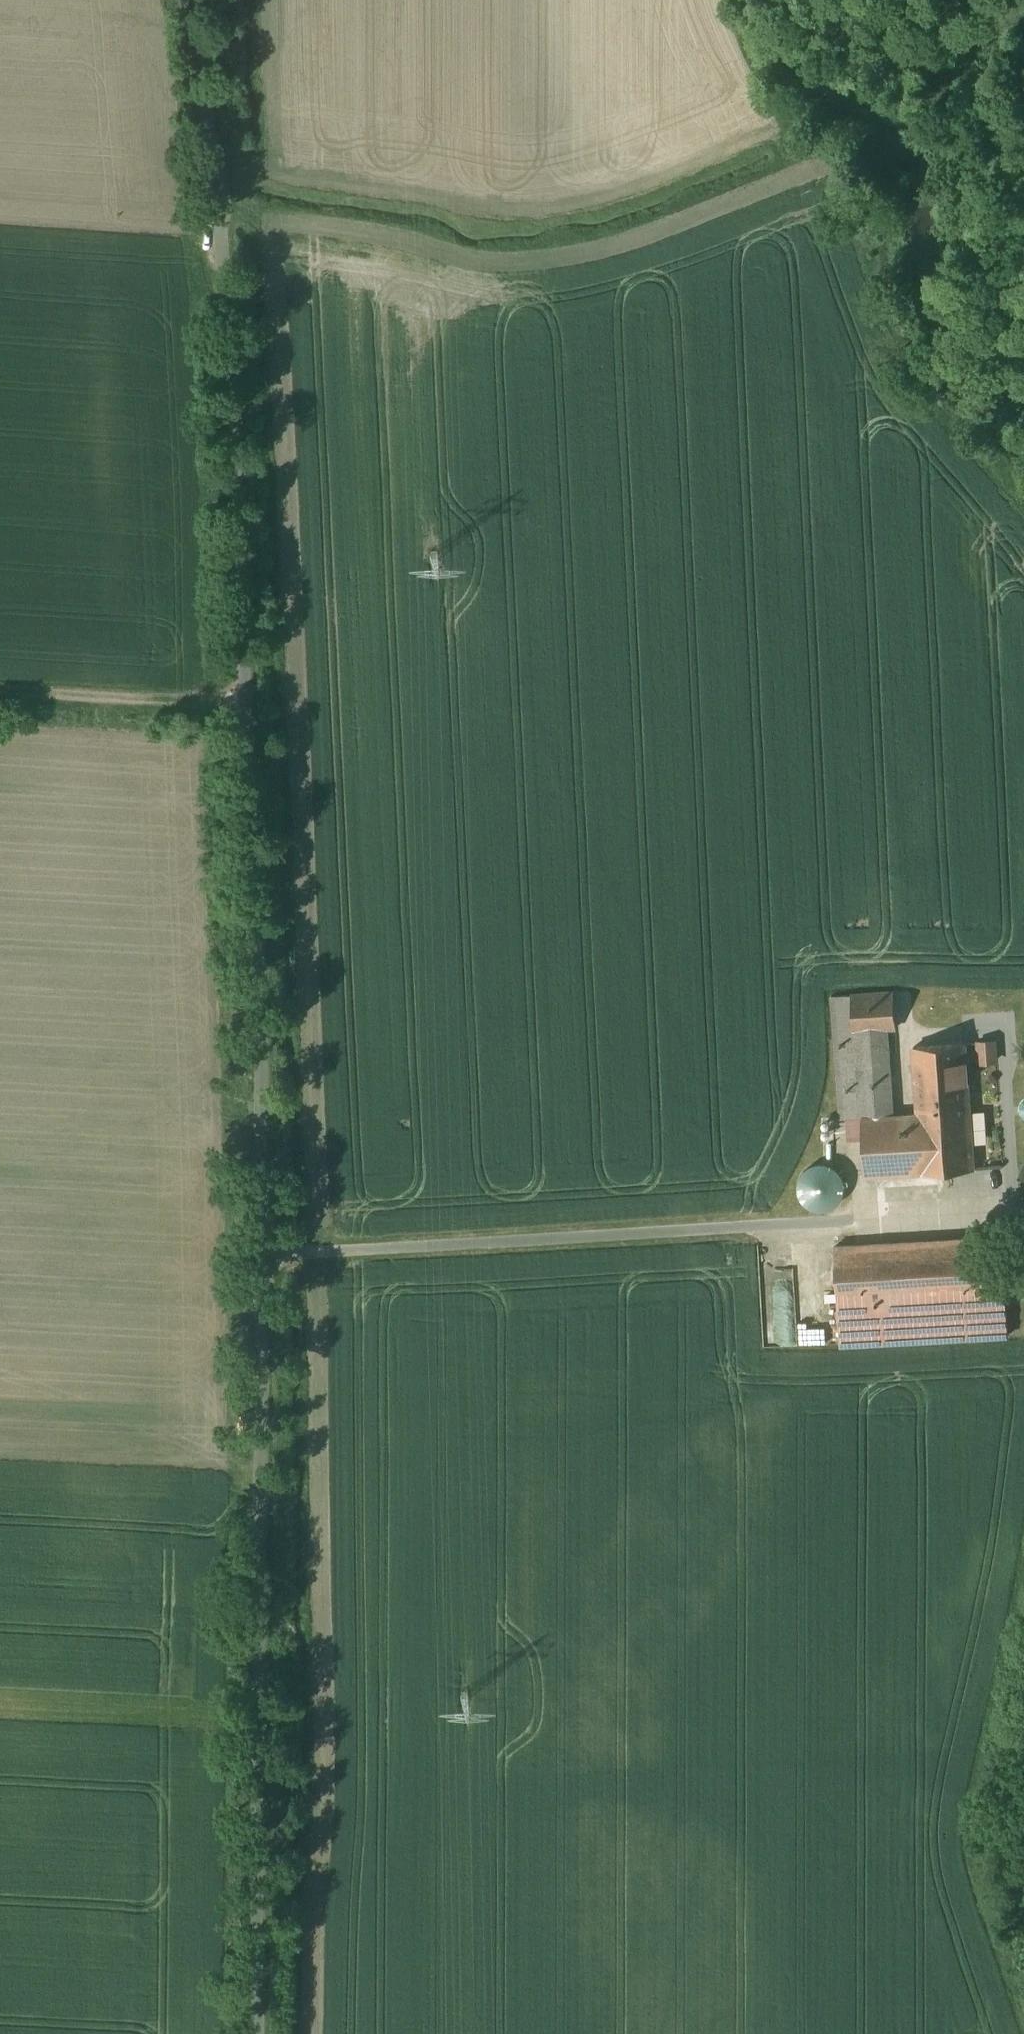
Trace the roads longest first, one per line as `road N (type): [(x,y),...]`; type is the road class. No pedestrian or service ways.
road 1 (residential): [(205,0),(239,1242),(250,2033)]
road 2 (track): [(913,0),(964,36),(1023,22)]

